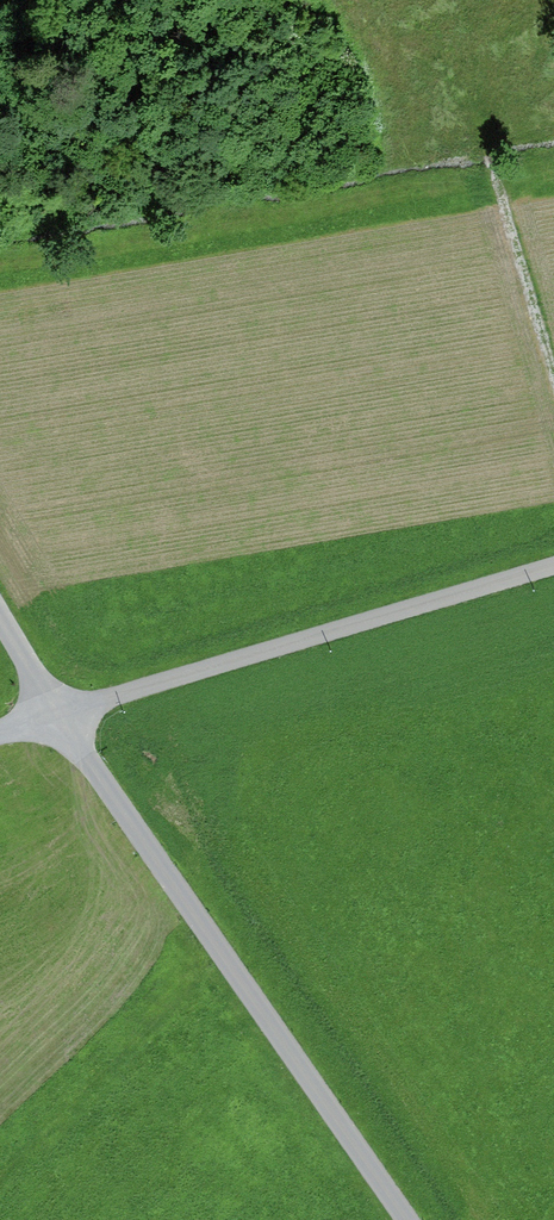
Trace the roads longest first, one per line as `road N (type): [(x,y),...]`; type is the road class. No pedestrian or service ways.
road 1 (unclassified): [(0,734),(58,716),(415,1219)]
road 2 (track): [(0,618),(58,716),(553,567)]
road 3 (track): [(496,169),(553,372)]

